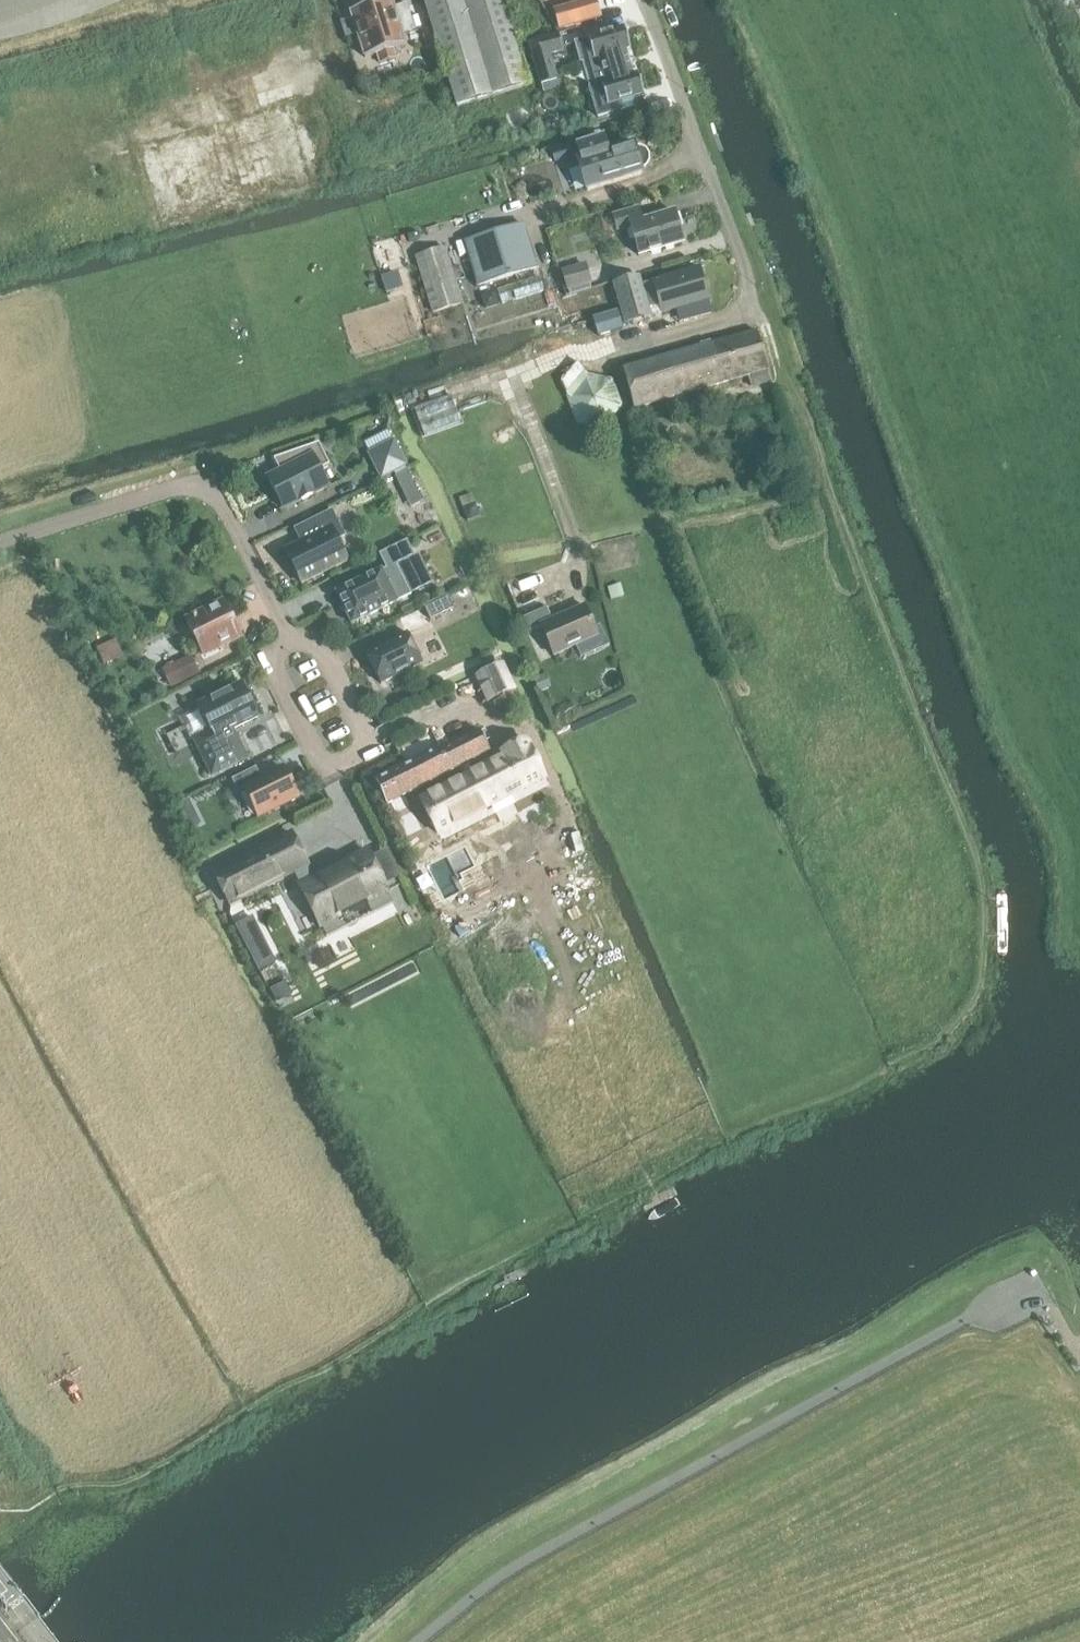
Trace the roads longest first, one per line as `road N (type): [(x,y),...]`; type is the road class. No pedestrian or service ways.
road 1 (unclassified): [(644,0),(754,309)]

